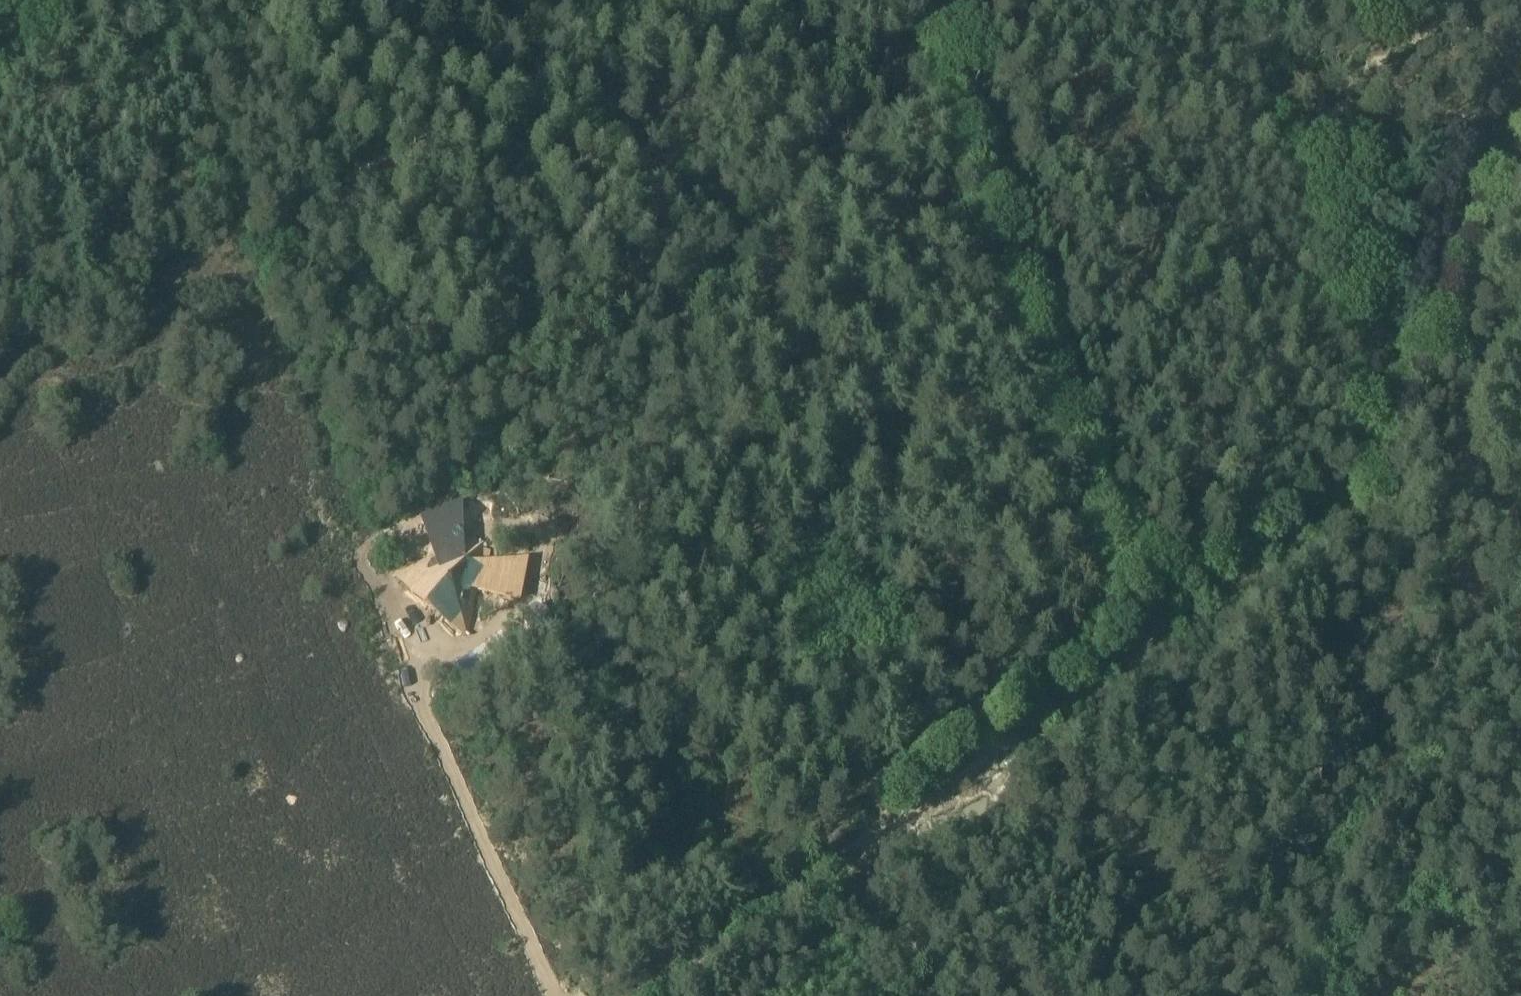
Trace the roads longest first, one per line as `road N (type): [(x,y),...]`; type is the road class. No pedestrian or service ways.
road 1 (track): [(1520,93),(1432,325)]
road 2 (track): [(0,71),(98,0)]

